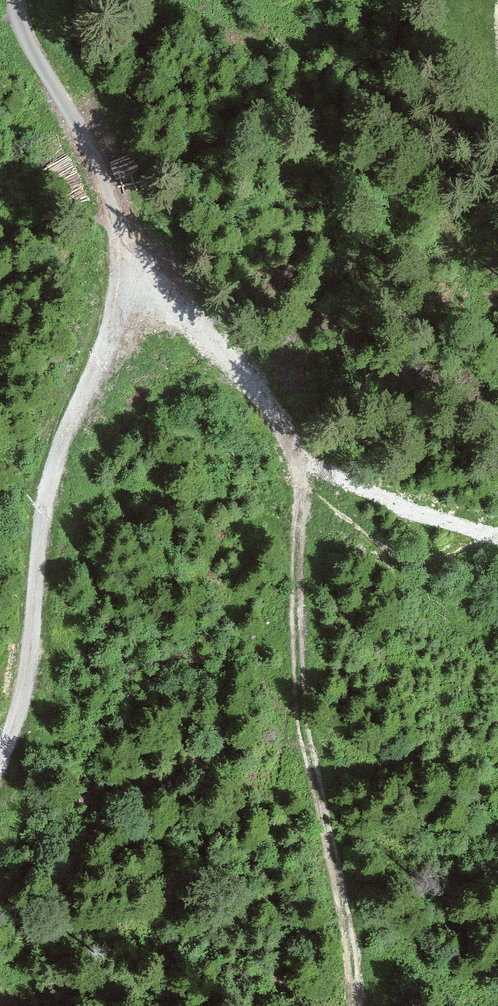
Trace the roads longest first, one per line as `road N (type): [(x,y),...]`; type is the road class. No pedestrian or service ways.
road 1 (track): [(115,263),(233,366),(292,452),(302,501),(297,667),(316,791),(355,955),(356,1005)]
road 2 (unclassified): [(22,0),(27,34),(89,153),(117,235),(111,333),(68,428),(38,526),(18,719),(0,759)]

